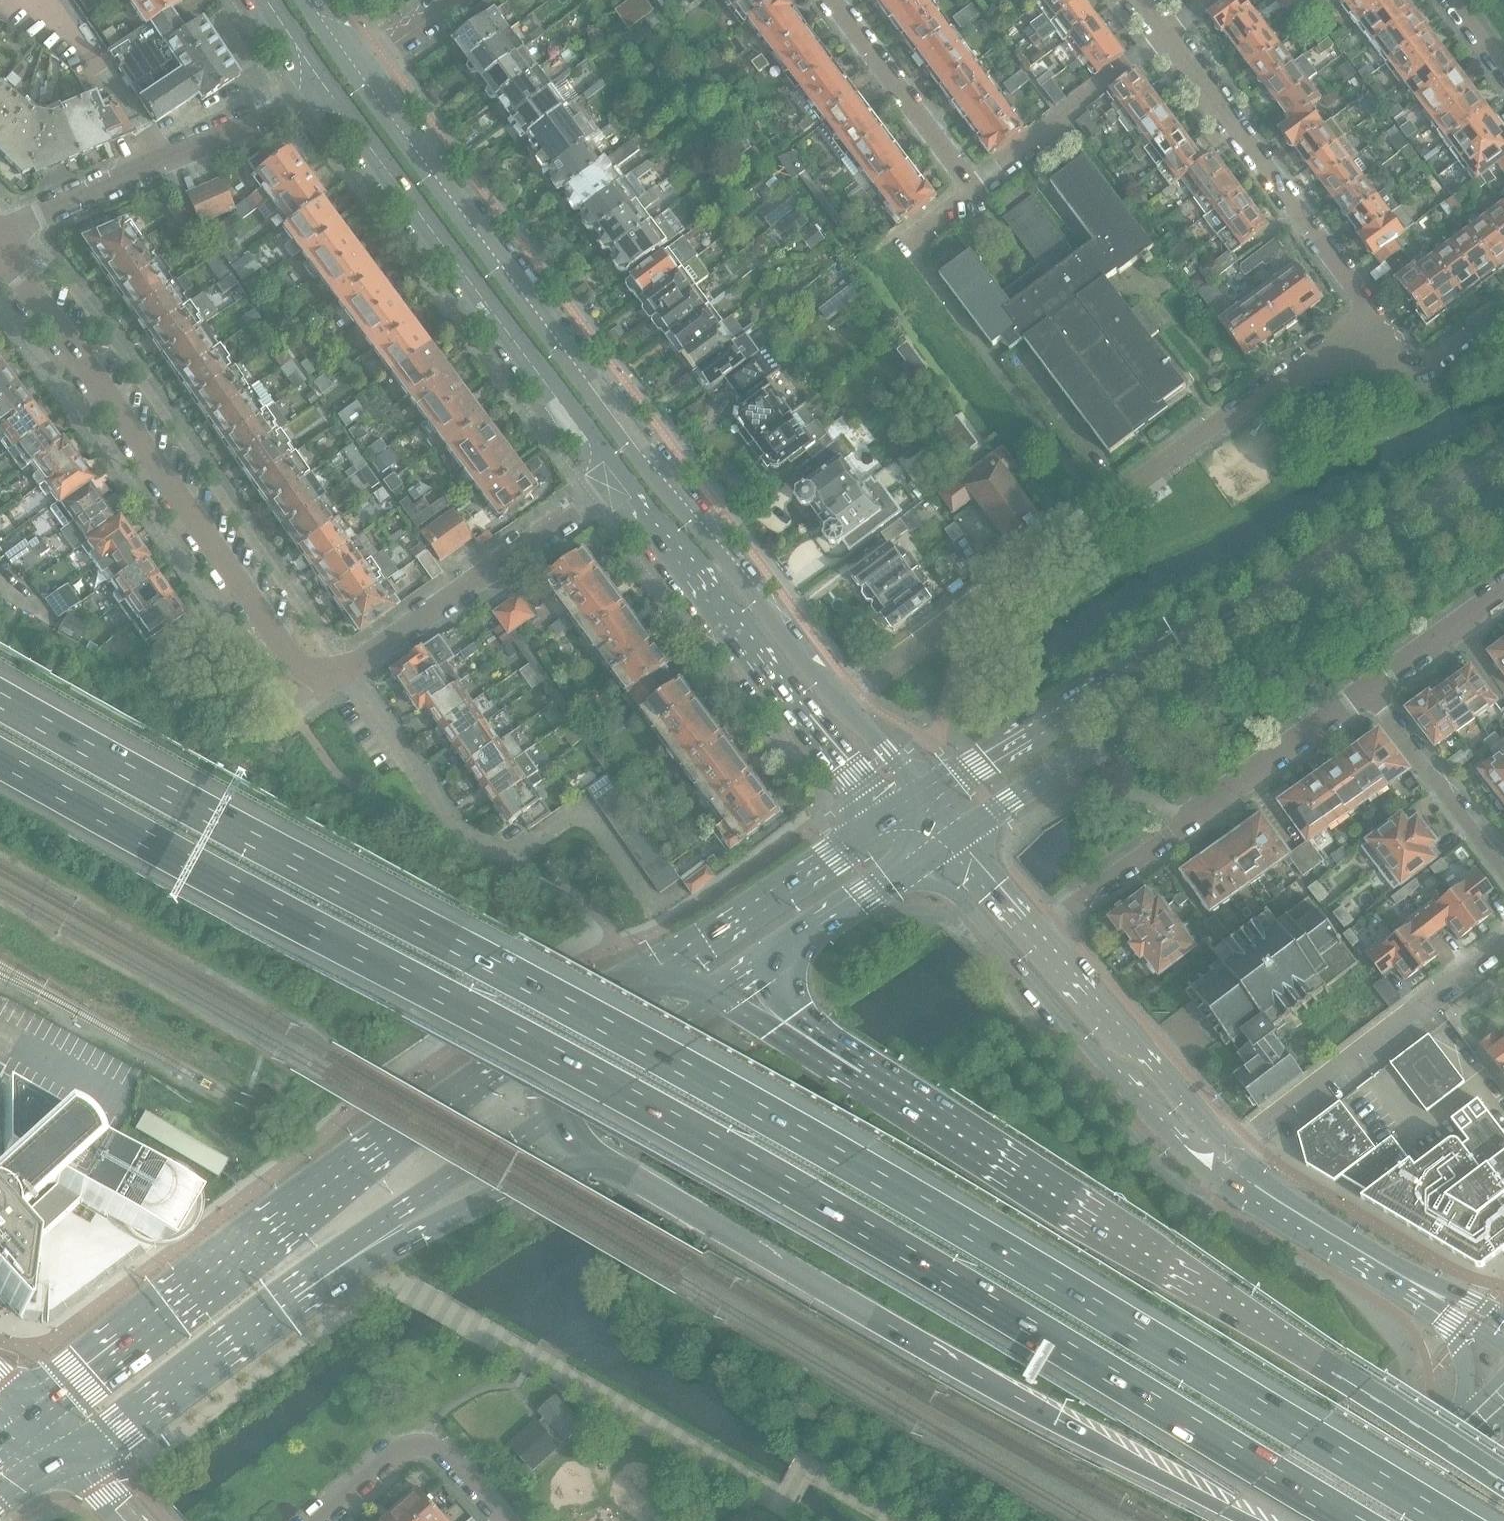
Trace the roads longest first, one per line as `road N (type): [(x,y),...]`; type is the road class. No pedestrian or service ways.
road 1 (motorway): [(1444,1520),(848,1161),(0,700)]
road 2 (motorway): [(0,759),(801,1192),(1349,1520)]
road 3 (secondary): [(838,703),(357,69)]
road 4 (motorway): [(1503,1483),(846,1081)]
road 5 (motorway): [(608,1164),(1244,1520)]
road 6 (secondary): [(1503,457),(925,792)]
road 7 (secondary): [(563,1034),(513,1054),(395,1135),(28,1427)]
road 8 (residential): [(838,703),(1280,381),(1380,331)]
road 9 (secondary): [(960,837),(1503,500)]
road 10 (residential): [(303,674),(0,253)]
road 11 (secondary): [(326,86),(618,481)]
road 12 (secondary): [(618,481),(886,817)]
road 13 (tertiary): [(924,863),(1190,1152),(1224,1166)]
road 14 (residential): [(1039,930),(1366,691)]
road 15 (residential): [(1380,331),(1165,34)]
road 16 (residential): [(1503,939),(1246,1136),(1224,1166)]
road 17 (residential): [(0,231),(301,104),(326,86)]
road 18 (motorway): [(287,1287),(565,1165),(608,1164)]
road 19 (residential): [(344,672),(618,481)]
road 20 (secondary): [(287,1287),(539,1118)]
road 21 (tertiary): [(1224,1166),(1206,1124),(1039,930)]
road 22 (secondary): [(886,817),(646,976)]
road 23 (secondary): [(63,1453),(287,1287)]
road 24 (residential): [(344,672),(462,841),(503,861)]
road 25 (residential): [(973,192),(1165,34)]
road 26 (tertiary): [(1224,1166),(1431,1294)]
road 27 (residential): [(973,192),(831,0)]
road 28 (residential): [(1503,872),(1366,691)]
road 29 (secondary): [(539,1118),(719,1000)]
road 30 (secondary): [(774,963),(924,863)]
road 31 (residential): [(1366,691),(1503,593)]
road 32 (residential): [(1380,331),(1401,364),(1428,367),(1503,310)]
road 33 (motorway): [(846,1081),(719,1000)]
road 34 (motorway): [(846,1081),(830,1039),(782,999),(774,963)]
road 35 (residential): [(508,1520),(444,1453),(416,1446),(395,1451)]
road 36 (tertiary): [(1367,1520),(1471,1426)]
road 37 (secondary): [(925,792),(838,703)]
road 38 (tertiary): [(1039,930),(960,837)]
road 39 (residential): [(357,69),(456,0)]

